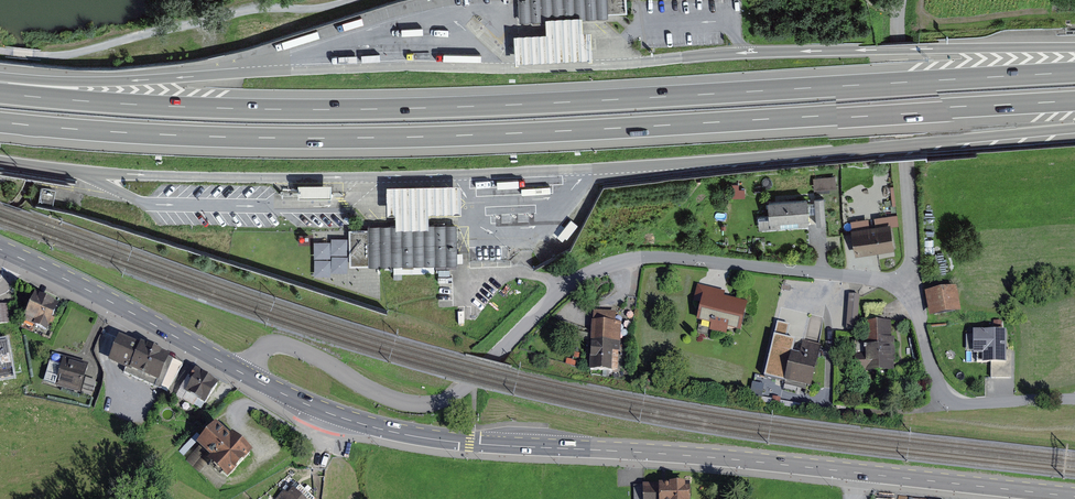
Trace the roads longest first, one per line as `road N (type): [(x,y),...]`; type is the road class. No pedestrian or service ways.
road 1 (motorway): [(0,120),(218,136),(418,136),(1074,100)]
road 2 (motorway): [(1074,71),(372,108),(0,91)]
road 3 (residential): [(246,375),(261,349),(279,343),(395,401),(440,401),(563,289),(638,258),(904,287)]
road 4 (primary): [(1074,497),(735,459),(451,442),(374,427)]
road 5 (motorway): [(647,165),(1074,129)]
road 6 (track): [(0,52),(78,53),(260,7),(349,0)]
road 7 (motorway): [(1074,48),(758,51)]
road 8 (residential): [(904,287),(914,253),(903,0)]
road 9 (primary): [(0,249),(246,375)]
road 10 (residential): [(904,287),(934,373),(955,401),(1074,399)]
road 11 (motorway): [(198,75),(0,79)]
road 12 (primary): [(246,375),(374,427)]

